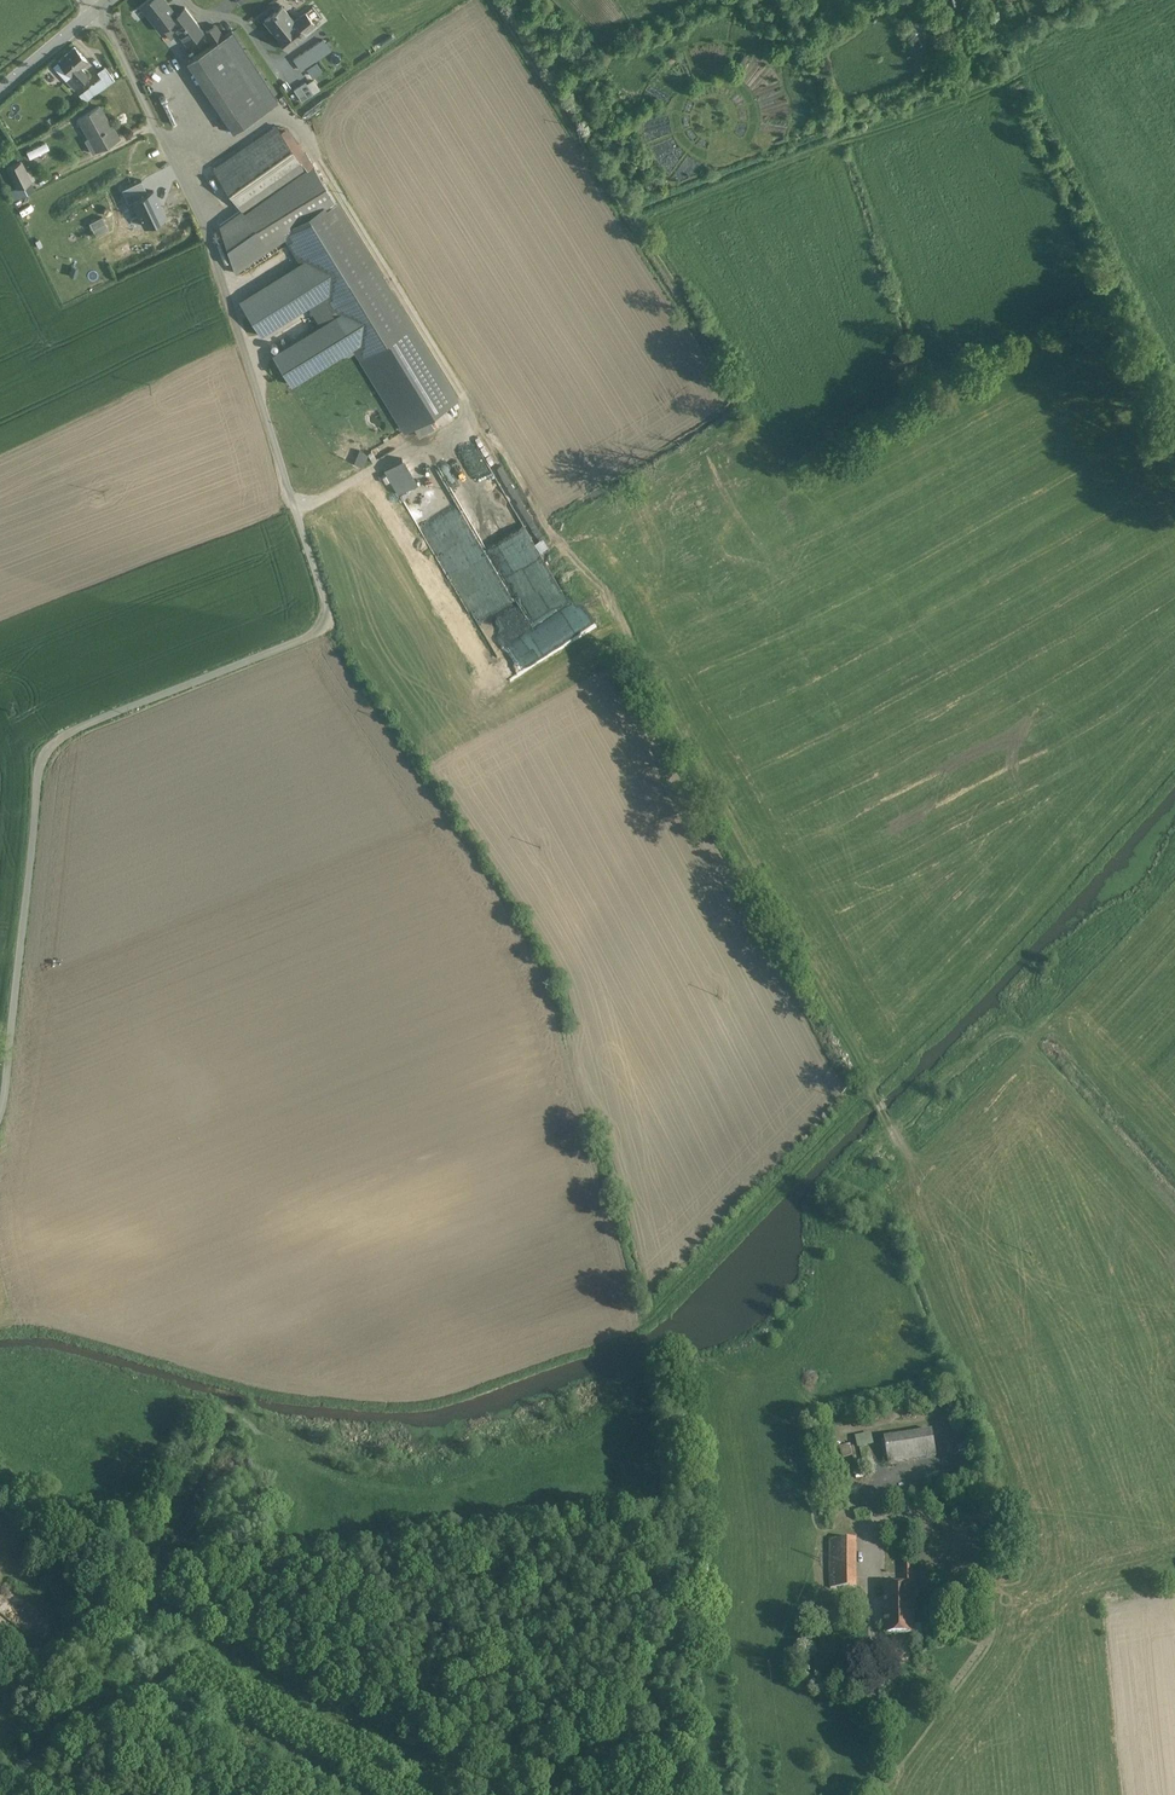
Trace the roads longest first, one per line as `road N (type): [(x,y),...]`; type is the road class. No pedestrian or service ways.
road 1 (unclassified): [(101,8),(207,231),(264,385),(326,615),(306,644),(108,717),(46,759),(9,1112),(0,1129)]
road 2 (unclassified): [(300,1794),(118,1716),(45,1736),(0,1778)]
road 3 (residential): [(185,0),(196,12),(242,22),(296,105)]
road 4 (unclassified): [(0,92),(101,8)]

